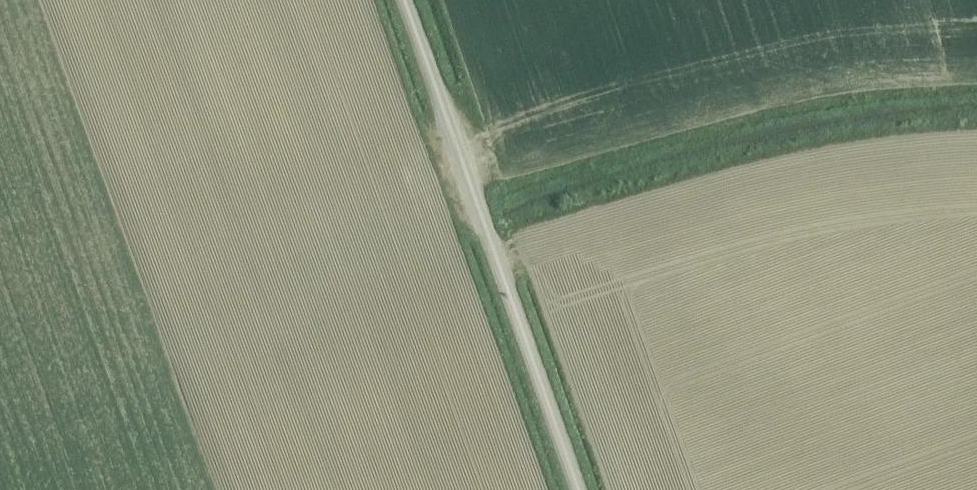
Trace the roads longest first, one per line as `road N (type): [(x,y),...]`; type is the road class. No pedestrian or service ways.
road 1 (unclassified): [(574,489),(397,0)]

